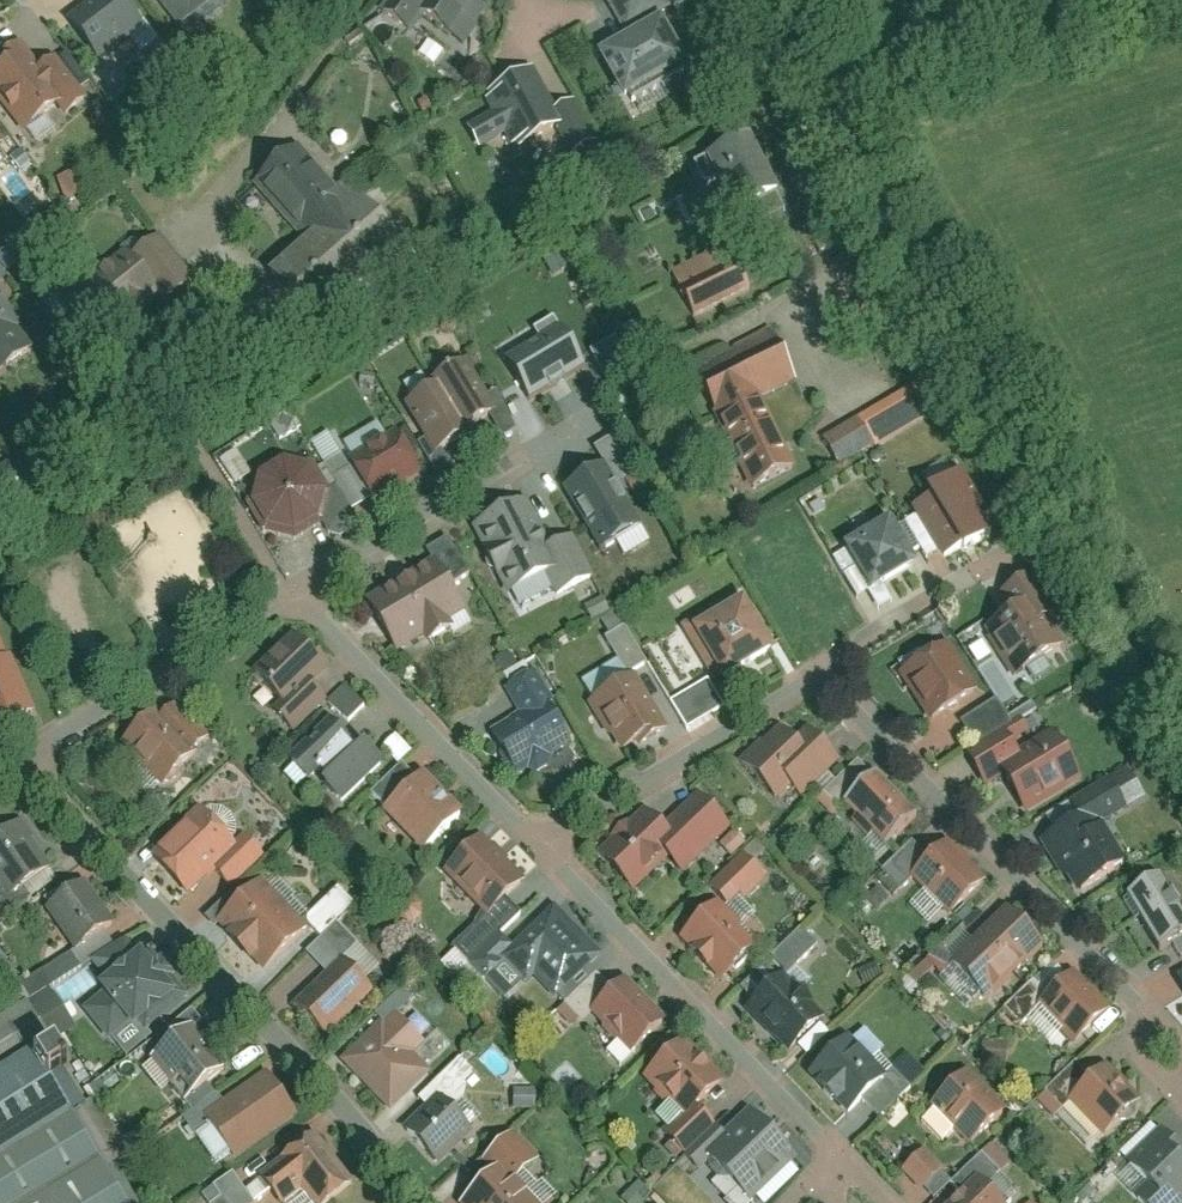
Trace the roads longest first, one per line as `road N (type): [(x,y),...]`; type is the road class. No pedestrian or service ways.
road 1 (unclassified): [(752,0),(1048,534),(1181,708)]
road 2 (residential): [(30,777),(366,1136),(417,1202)]
road 3 (residential): [(817,674),(1144,1016),(1181,1100)]
road 4 (residential): [(543,851),(832,1157)]
road 5 (track): [(816,114),(1170,0)]
road 6 (residential): [(302,595),(543,851)]
road 7 (residential): [(30,777),(68,725),(302,595)]
road 8 (residential): [(543,851),(817,674)]
road 9 (residential): [(302,595),(519,462)]
road 10 (residential): [(817,674),(993,558)]

